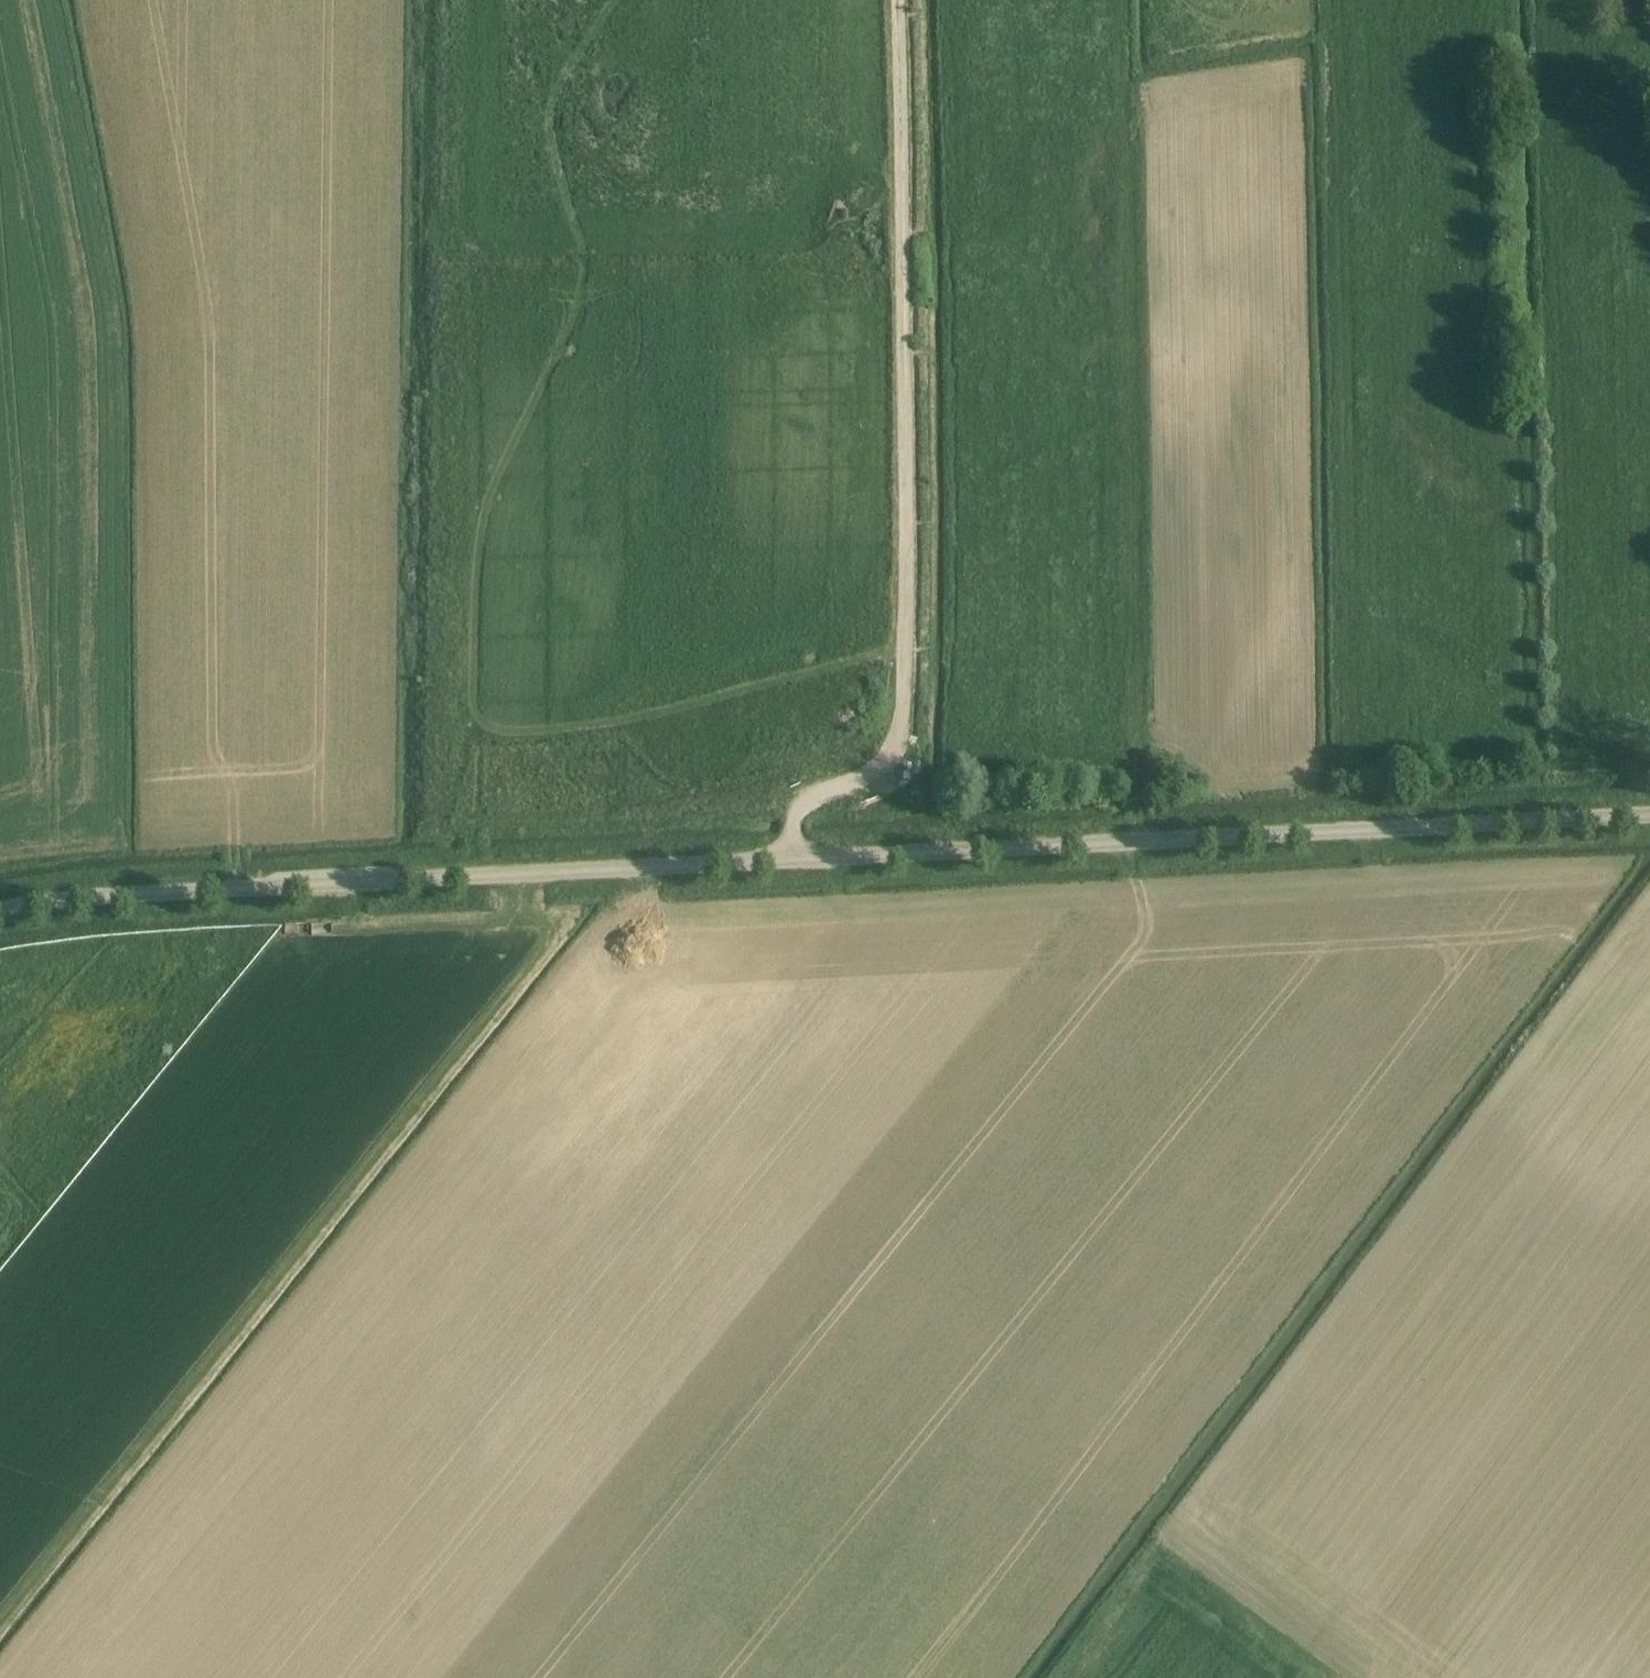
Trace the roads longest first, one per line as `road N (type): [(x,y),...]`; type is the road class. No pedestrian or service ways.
road 1 (unclassified): [(0,912),(51,900),(1649,817)]

